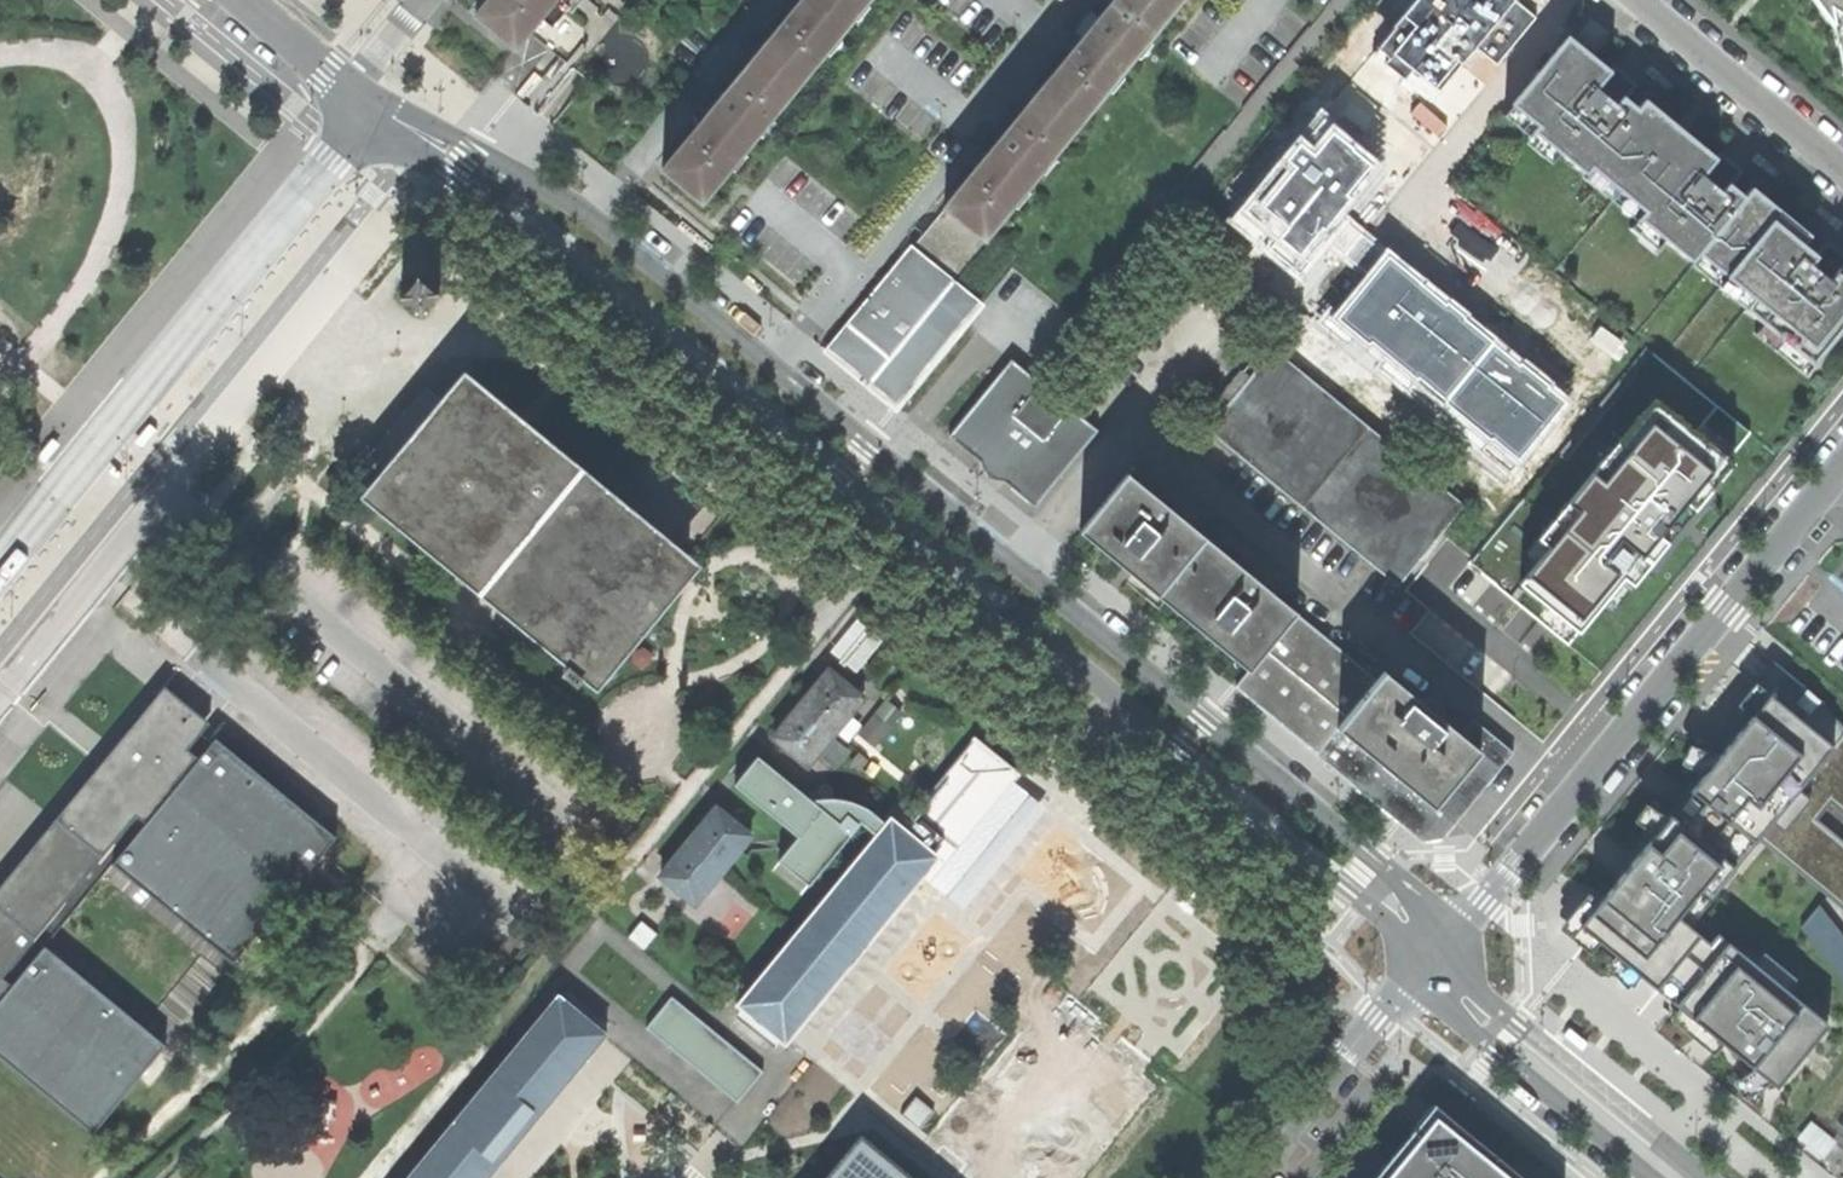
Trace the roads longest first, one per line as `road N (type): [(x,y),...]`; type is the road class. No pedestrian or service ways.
road 1 (residential): [(1444,935),(1422,895),(594,210),(399,107),(375,107)]
road 2 (residential): [(375,107),(452,171),(518,204),(688,340),(1371,901),(1422,962)]
road 3 (residential): [(1831,465),(1444,935)]
road 4 (residential): [(1704,1177),(1470,981),(1444,935)]
road 5 (residential): [(1422,962),(1450,1006),(1660,1177)]
road 6 (residential): [(1422,962),(1248,1177)]
road 7 (residential): [(1842,164),(1643,0)]
road 8 (residential): [(352,89),(248,0)]

